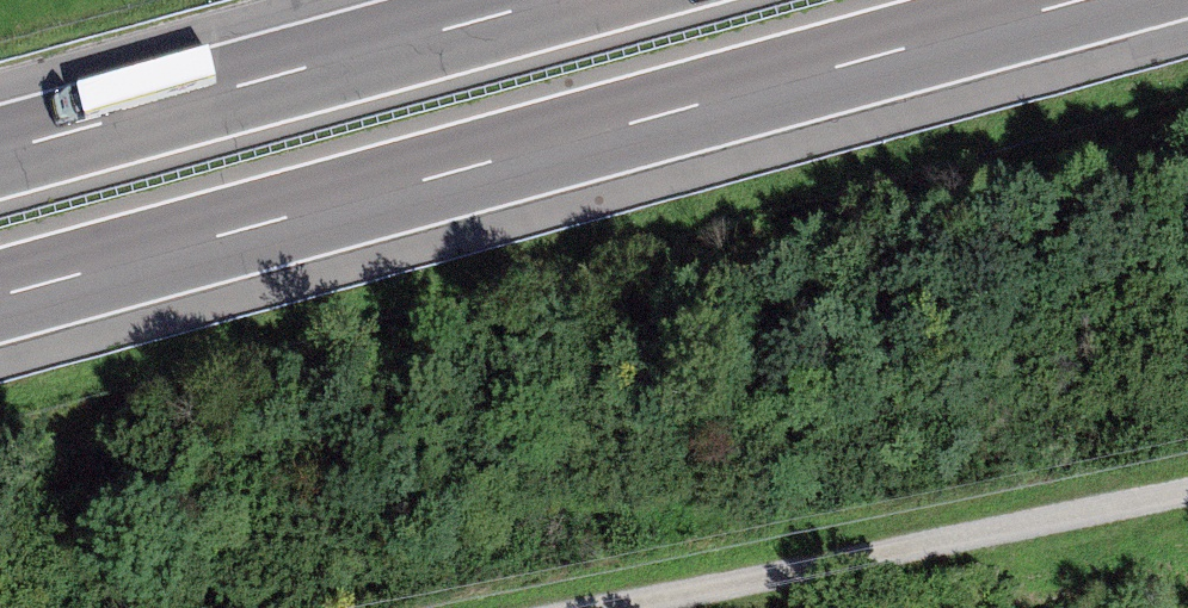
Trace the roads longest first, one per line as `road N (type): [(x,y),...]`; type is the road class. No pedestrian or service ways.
road 1 (motorway): [(0,298),(1091,0)]
road 2 (track): [(1187,492),(626,607)]
road 3 (motorway): [(551,0),(0,151)]

